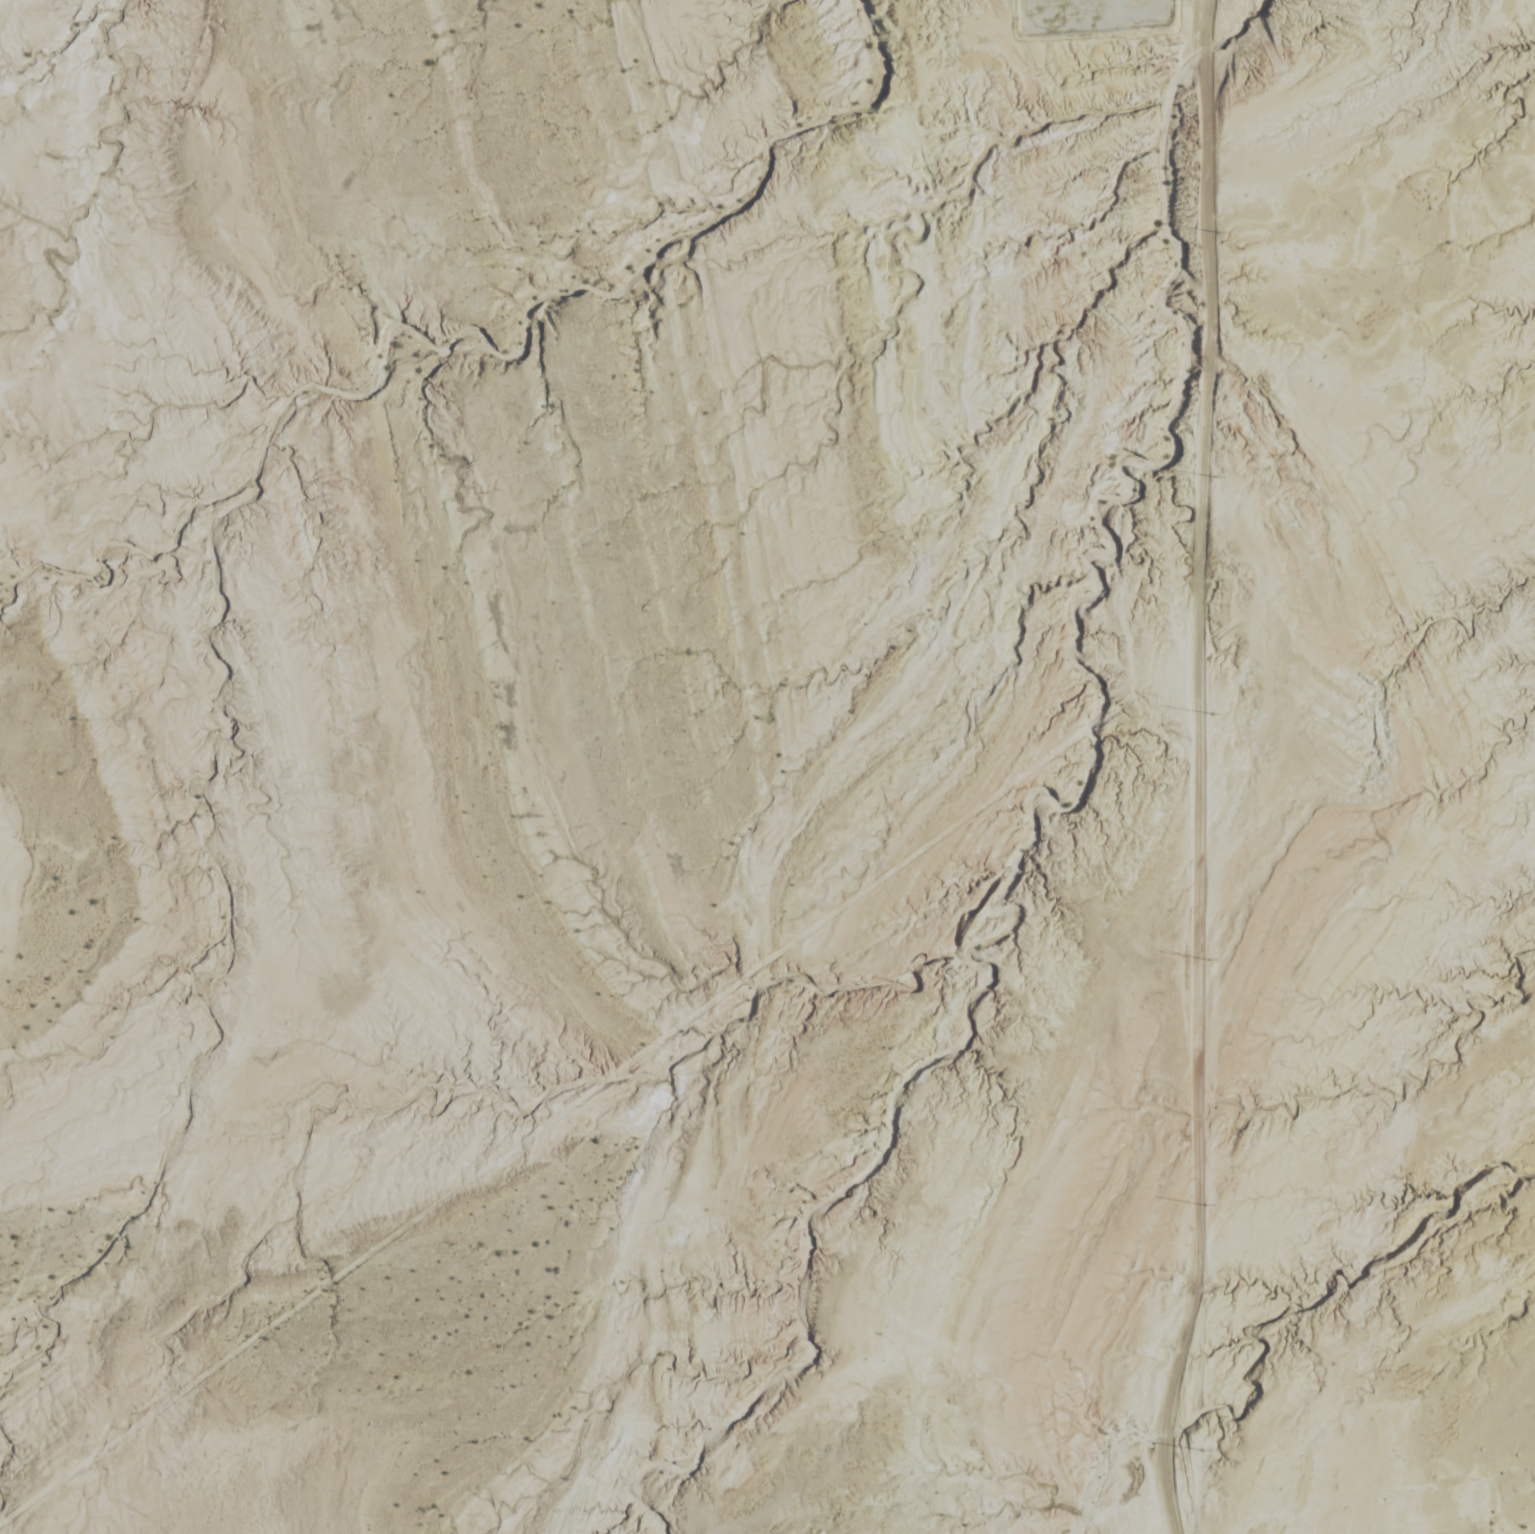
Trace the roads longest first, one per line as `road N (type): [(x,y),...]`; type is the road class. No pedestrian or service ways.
road 1 (track): [(1173,1533),(1162,1428),(1198,1244),(1208,0)]

